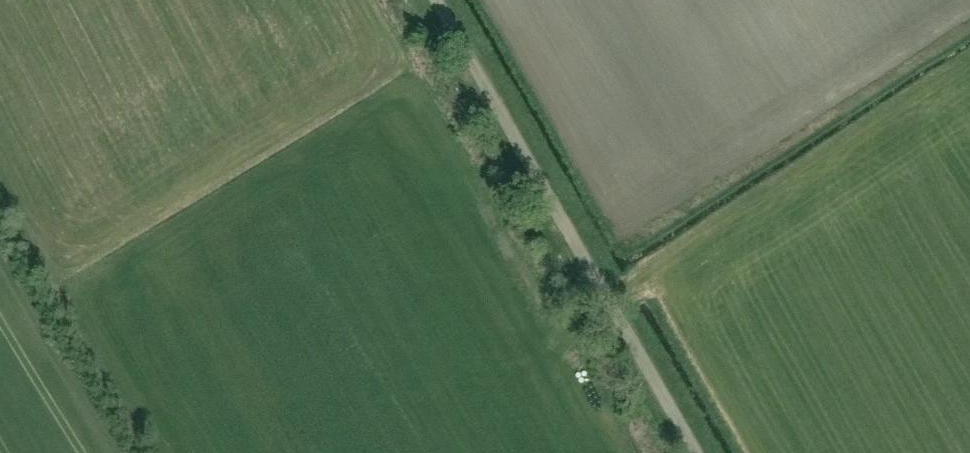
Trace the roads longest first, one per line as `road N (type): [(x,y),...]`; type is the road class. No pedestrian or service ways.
road 1 (unclassified): [(696,452),(436,0)]

